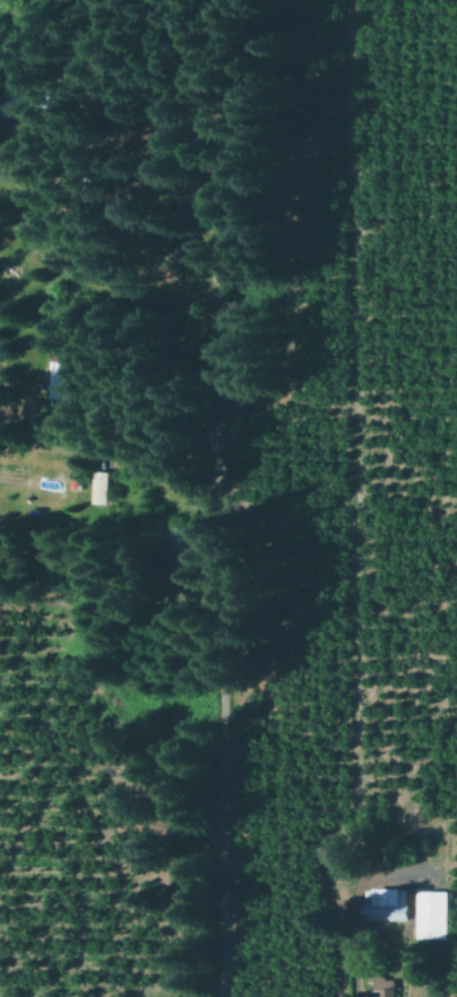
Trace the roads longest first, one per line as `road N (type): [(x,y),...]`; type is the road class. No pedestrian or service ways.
road 1 (track): [(358,988),(337,895),(337,833),(355,814),(359,0)]
road 2 (residential): [(221,996),(224,139)]

